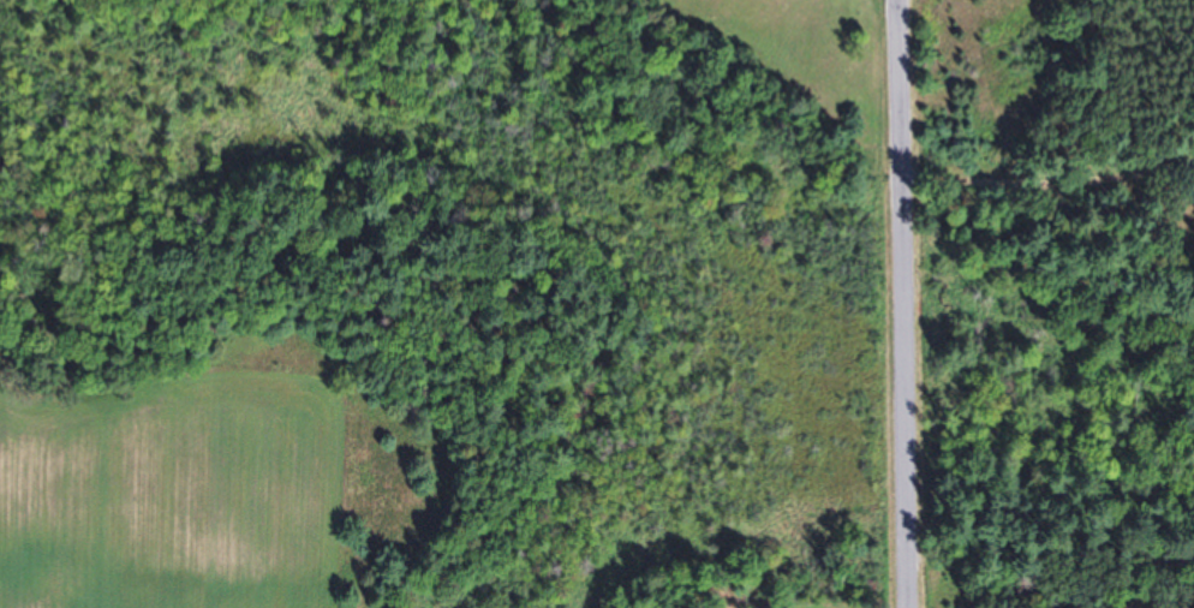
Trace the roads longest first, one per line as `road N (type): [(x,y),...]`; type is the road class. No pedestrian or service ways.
road 1 (residential): [(894,0),(904,607)]

